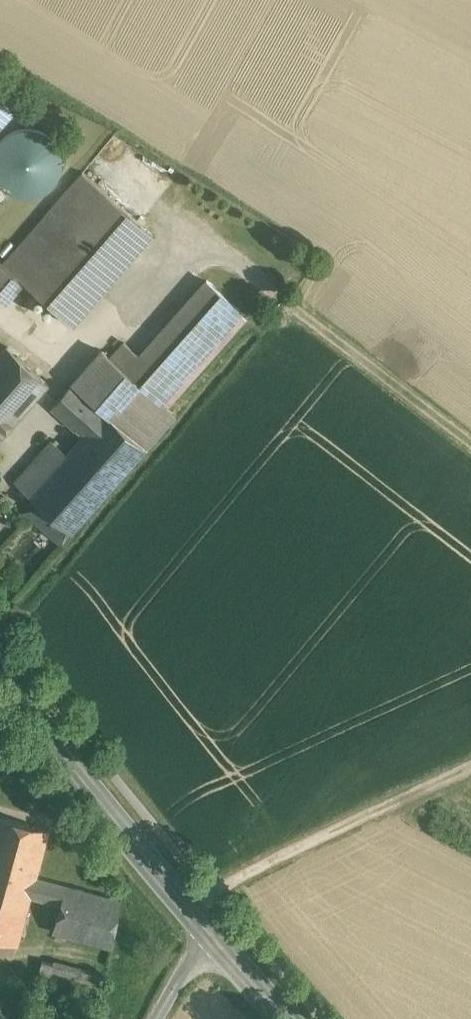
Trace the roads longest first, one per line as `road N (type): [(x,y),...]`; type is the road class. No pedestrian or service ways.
road 1 (secondary): [(212,936),(0,668)]
road 2 (track): [(300,304),(470,435)]

